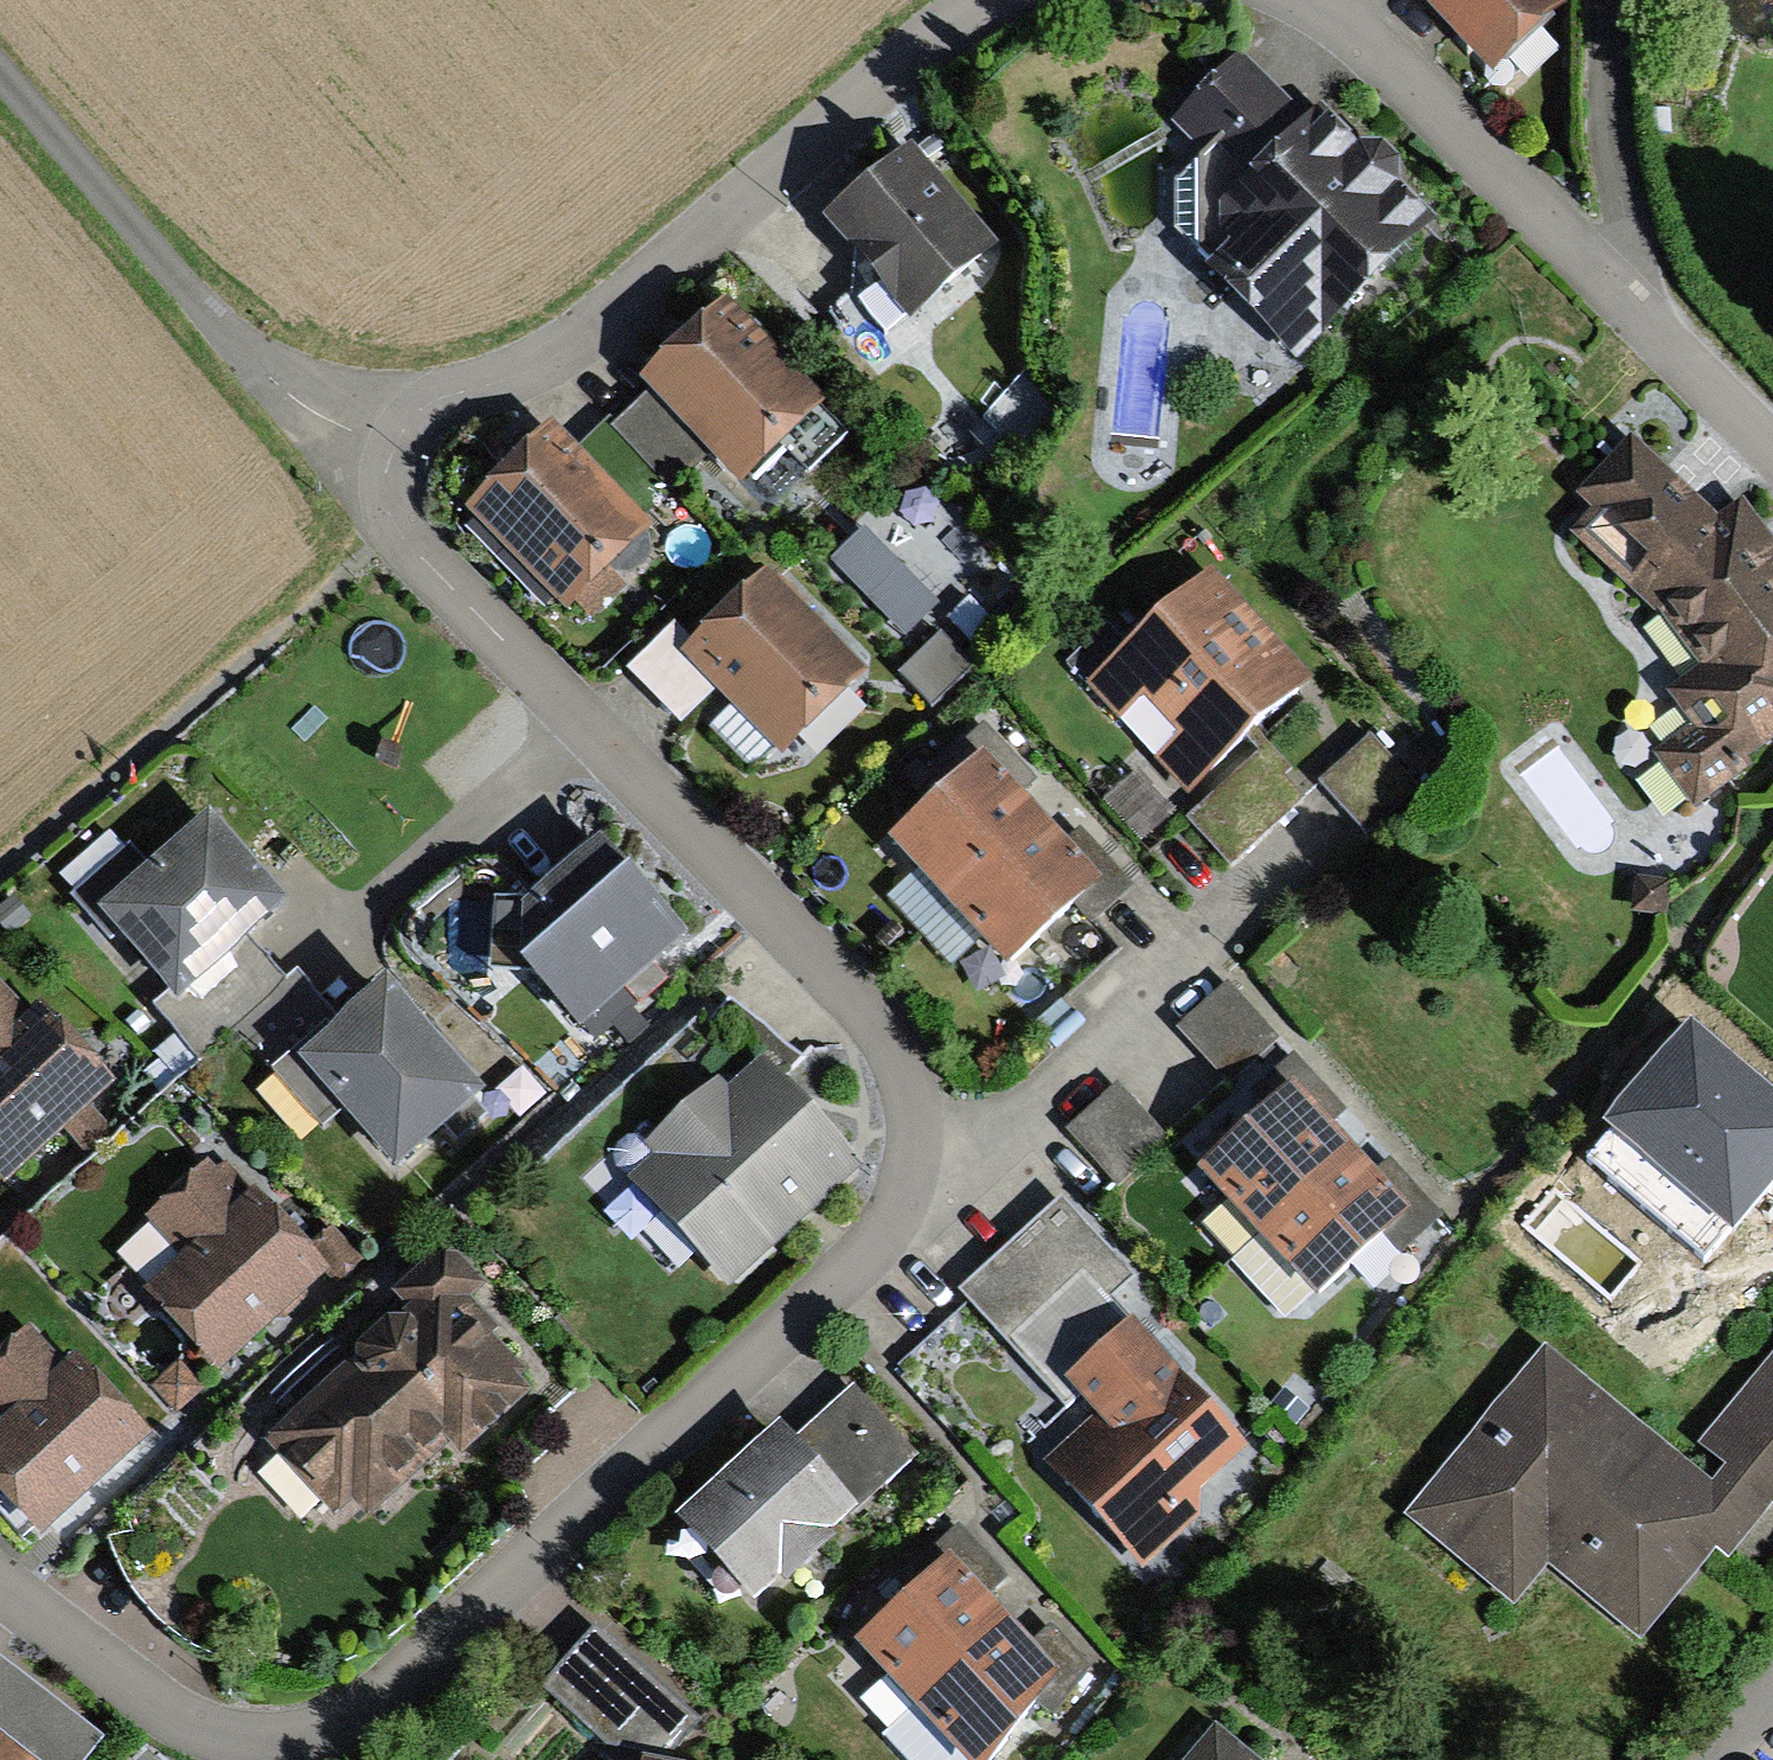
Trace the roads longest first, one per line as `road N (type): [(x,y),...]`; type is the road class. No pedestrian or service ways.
road 1 (residential): [(0,1592),(113,1681),(214,1726),(317,1727),(380,1681),(886,1227),(914,1148),(899,1064),(381,521),(379,450)]
road 2 (residential): [(379,450),(974,0)]
road 3 (residential): [(0,75),(248,357),(379,450)]
road 4 (residential): [(1302,0),(1326,10),(1616,277)]
road 5 (residential): [(1616,277),(1629,223),(1602,105),(1607,0)]
road 6 (residential): [(1616,277),(1733,401)]

